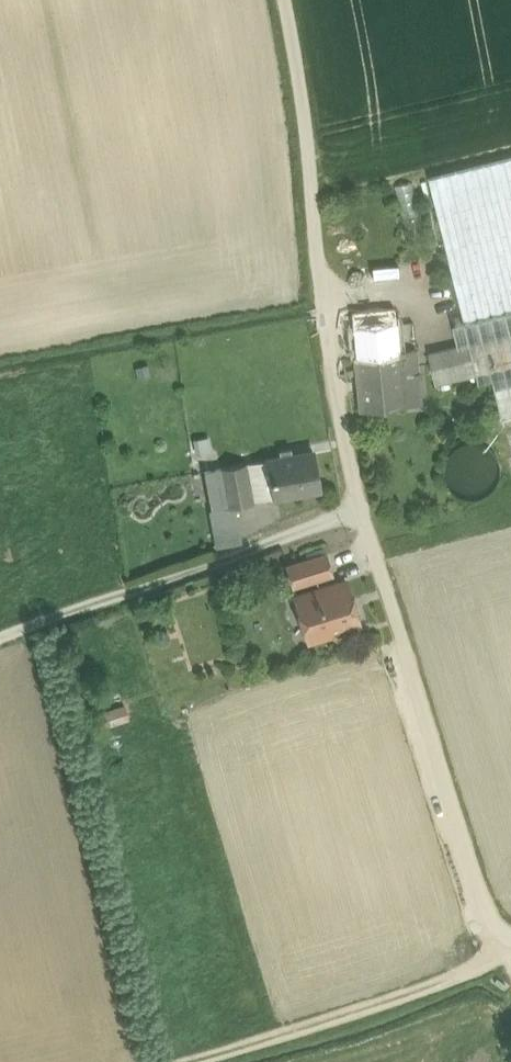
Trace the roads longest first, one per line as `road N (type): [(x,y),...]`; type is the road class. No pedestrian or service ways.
road 1 (track): [(510,949),(477,894),(369,526),(276,0)]
road 2 (track): [(369,526),(0,647)]
road 3 (track): [(510,962),(505,950),(391,1004),(189,1061)]

